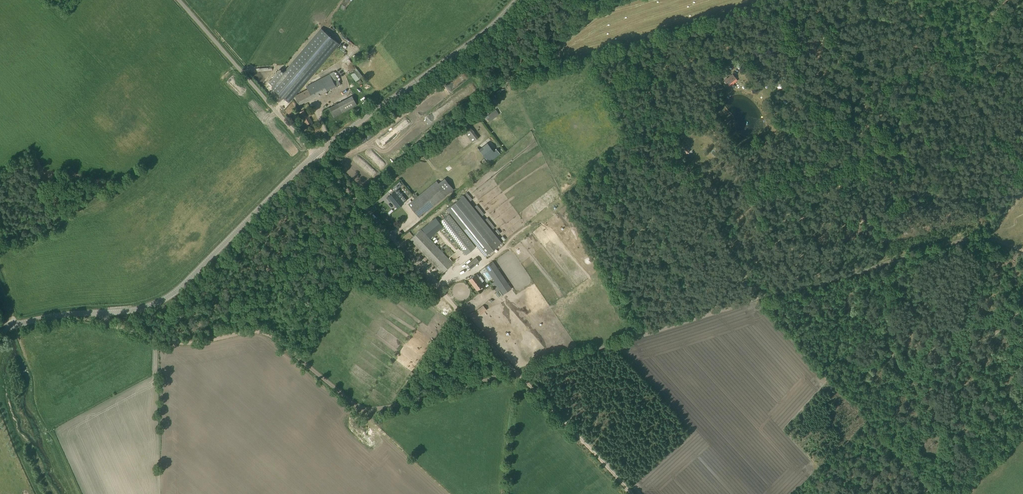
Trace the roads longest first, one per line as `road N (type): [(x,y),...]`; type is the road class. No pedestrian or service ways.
road 1 (track): [(764,0),(501,85),(361,207)]
road 2 (track): [(515,371),(878,265)]
road 3 (tertiary): [(0,330),(159,302),(315,155)]
road 4 (track): [(515,371),(361,409),(271,336),(210,340)]
road 5 (tertiary): [(315,155),(476,48),(527,0)]
road 6 (unclassified): [(315,155),(179,0)]
road 7 (track): [(515,371),(395,240)]
road 8 (track): [(632,493),(515,371)]
road 9 (track): [(878,265),(971,238),(1022,250)]
road 10 (track): [(90,313),(168,340),(210,340)]

